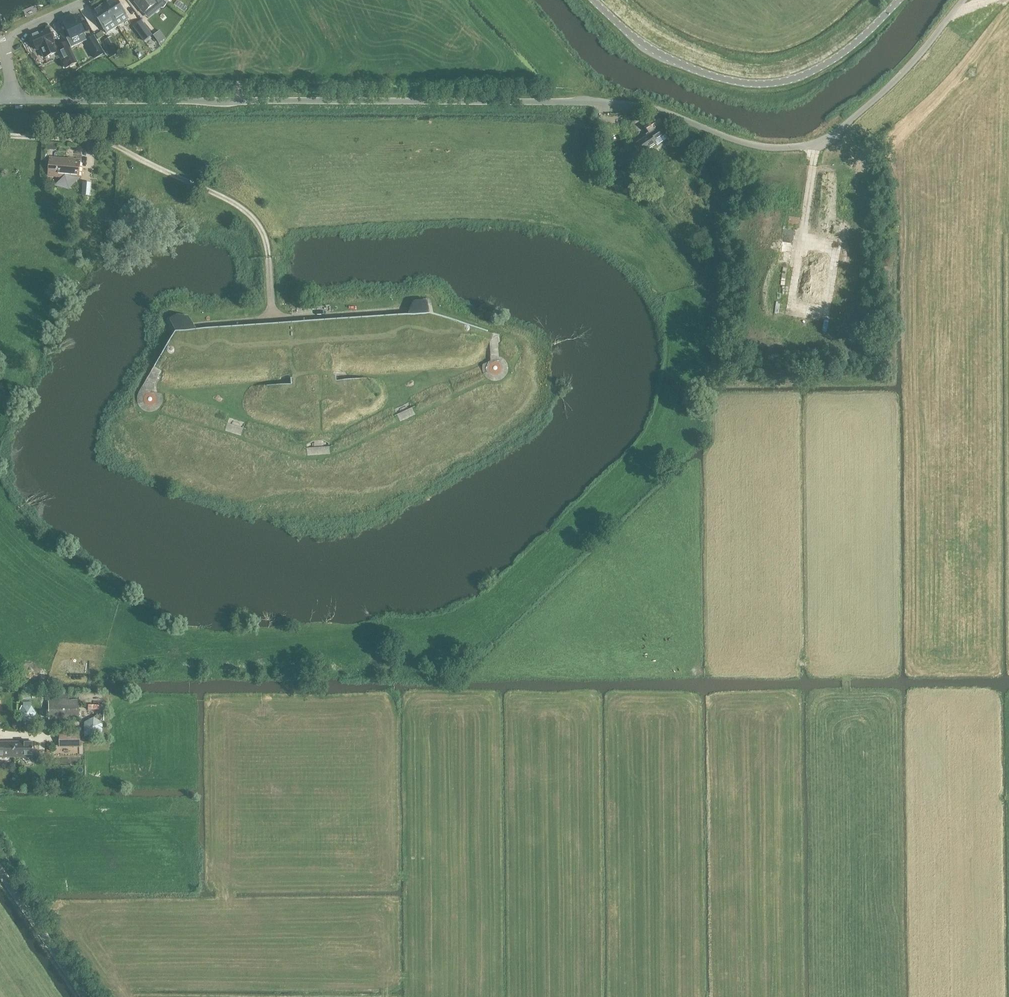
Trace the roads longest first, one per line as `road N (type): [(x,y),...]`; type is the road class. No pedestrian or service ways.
road 1 (unclassified): [(12,101),(639,105),(747,144),(800,147),(826,140),(896,82),(965,0)]
road 2 (unclassified): [(707,75),(788,82),(817,71),(903,0)]
road 3 (track): [(790,310),(815,144)]
road 4 (unclassified): [(79,996),(0,878)]
road 5 (unclassified): [(707,75),(648,48),(592,0)]

